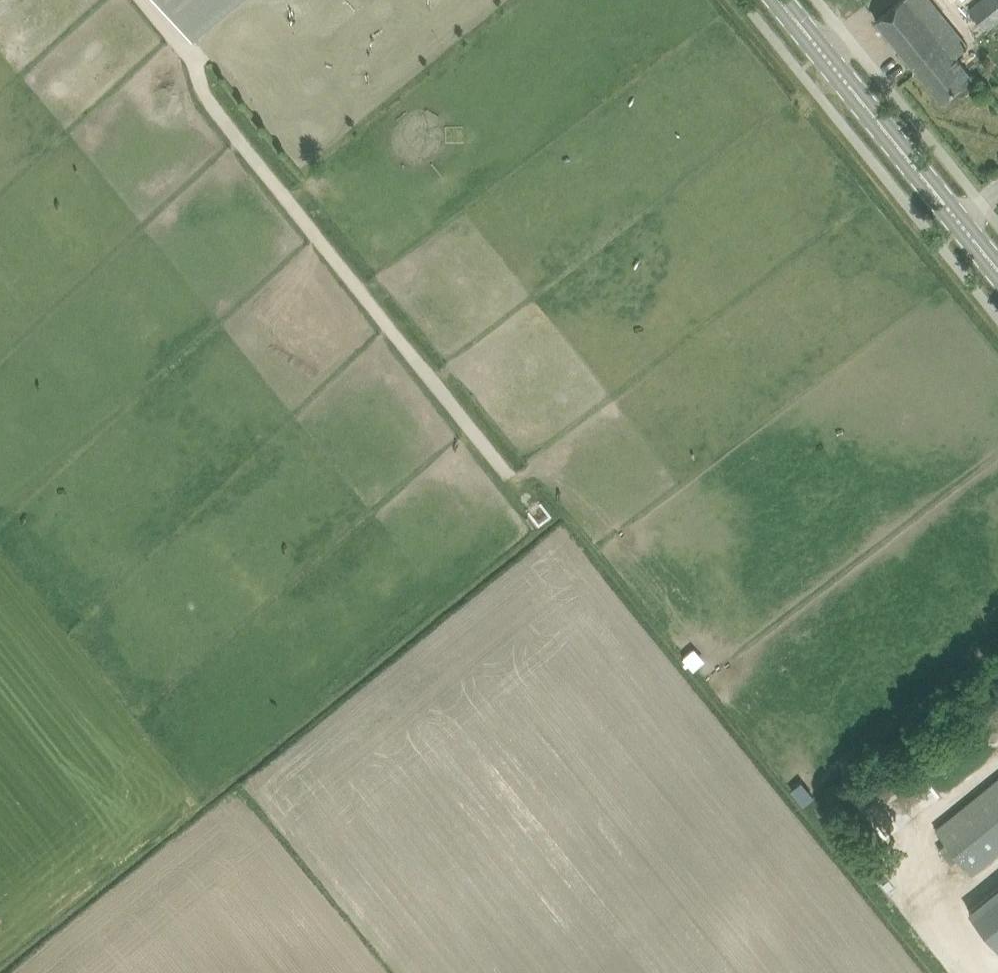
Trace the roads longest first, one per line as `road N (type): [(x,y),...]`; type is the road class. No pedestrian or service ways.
road 1 (secondary): [(997,269),(781,0)]

